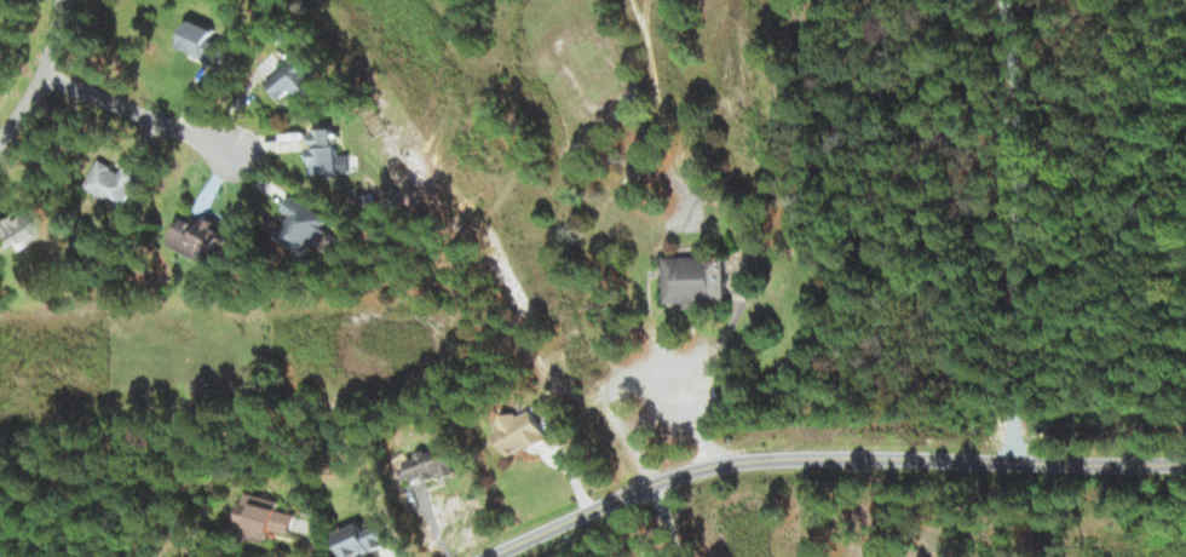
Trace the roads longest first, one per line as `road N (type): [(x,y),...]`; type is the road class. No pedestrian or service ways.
road 1 (residential): [(481,556),(680,472),(727,461),(1185,461)]
road 2 (residential): [(46,74),(235,154)]
road 3 (residential): [(0,141),(46,74),(63,0)]

